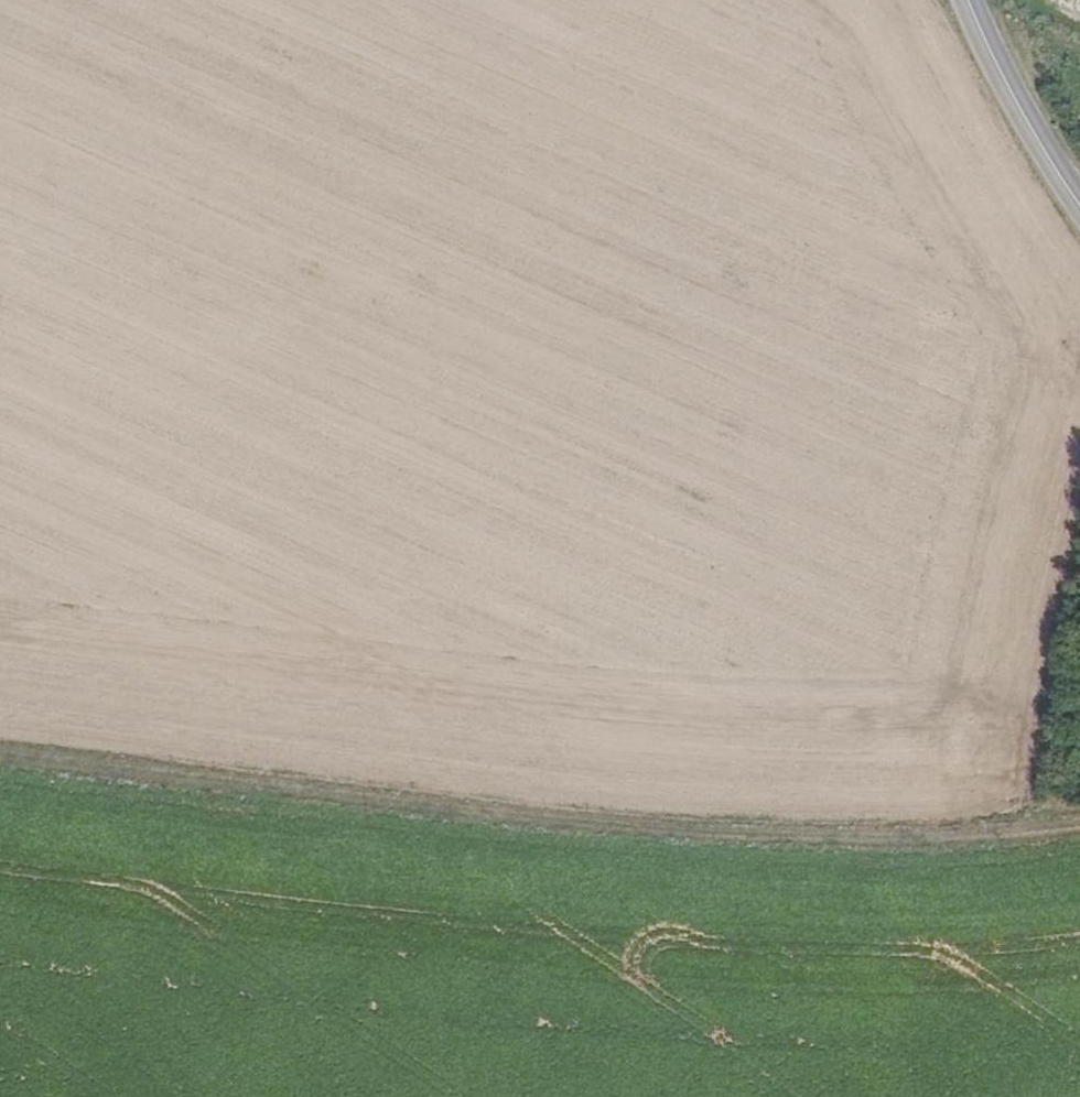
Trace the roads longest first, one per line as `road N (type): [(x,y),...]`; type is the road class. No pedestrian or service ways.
road 1 (track): [(1079,817),(855,839),(432,805),(0,752)]
road 2 (tertiary): [(1079,212),(1020,125),(961,0)]

